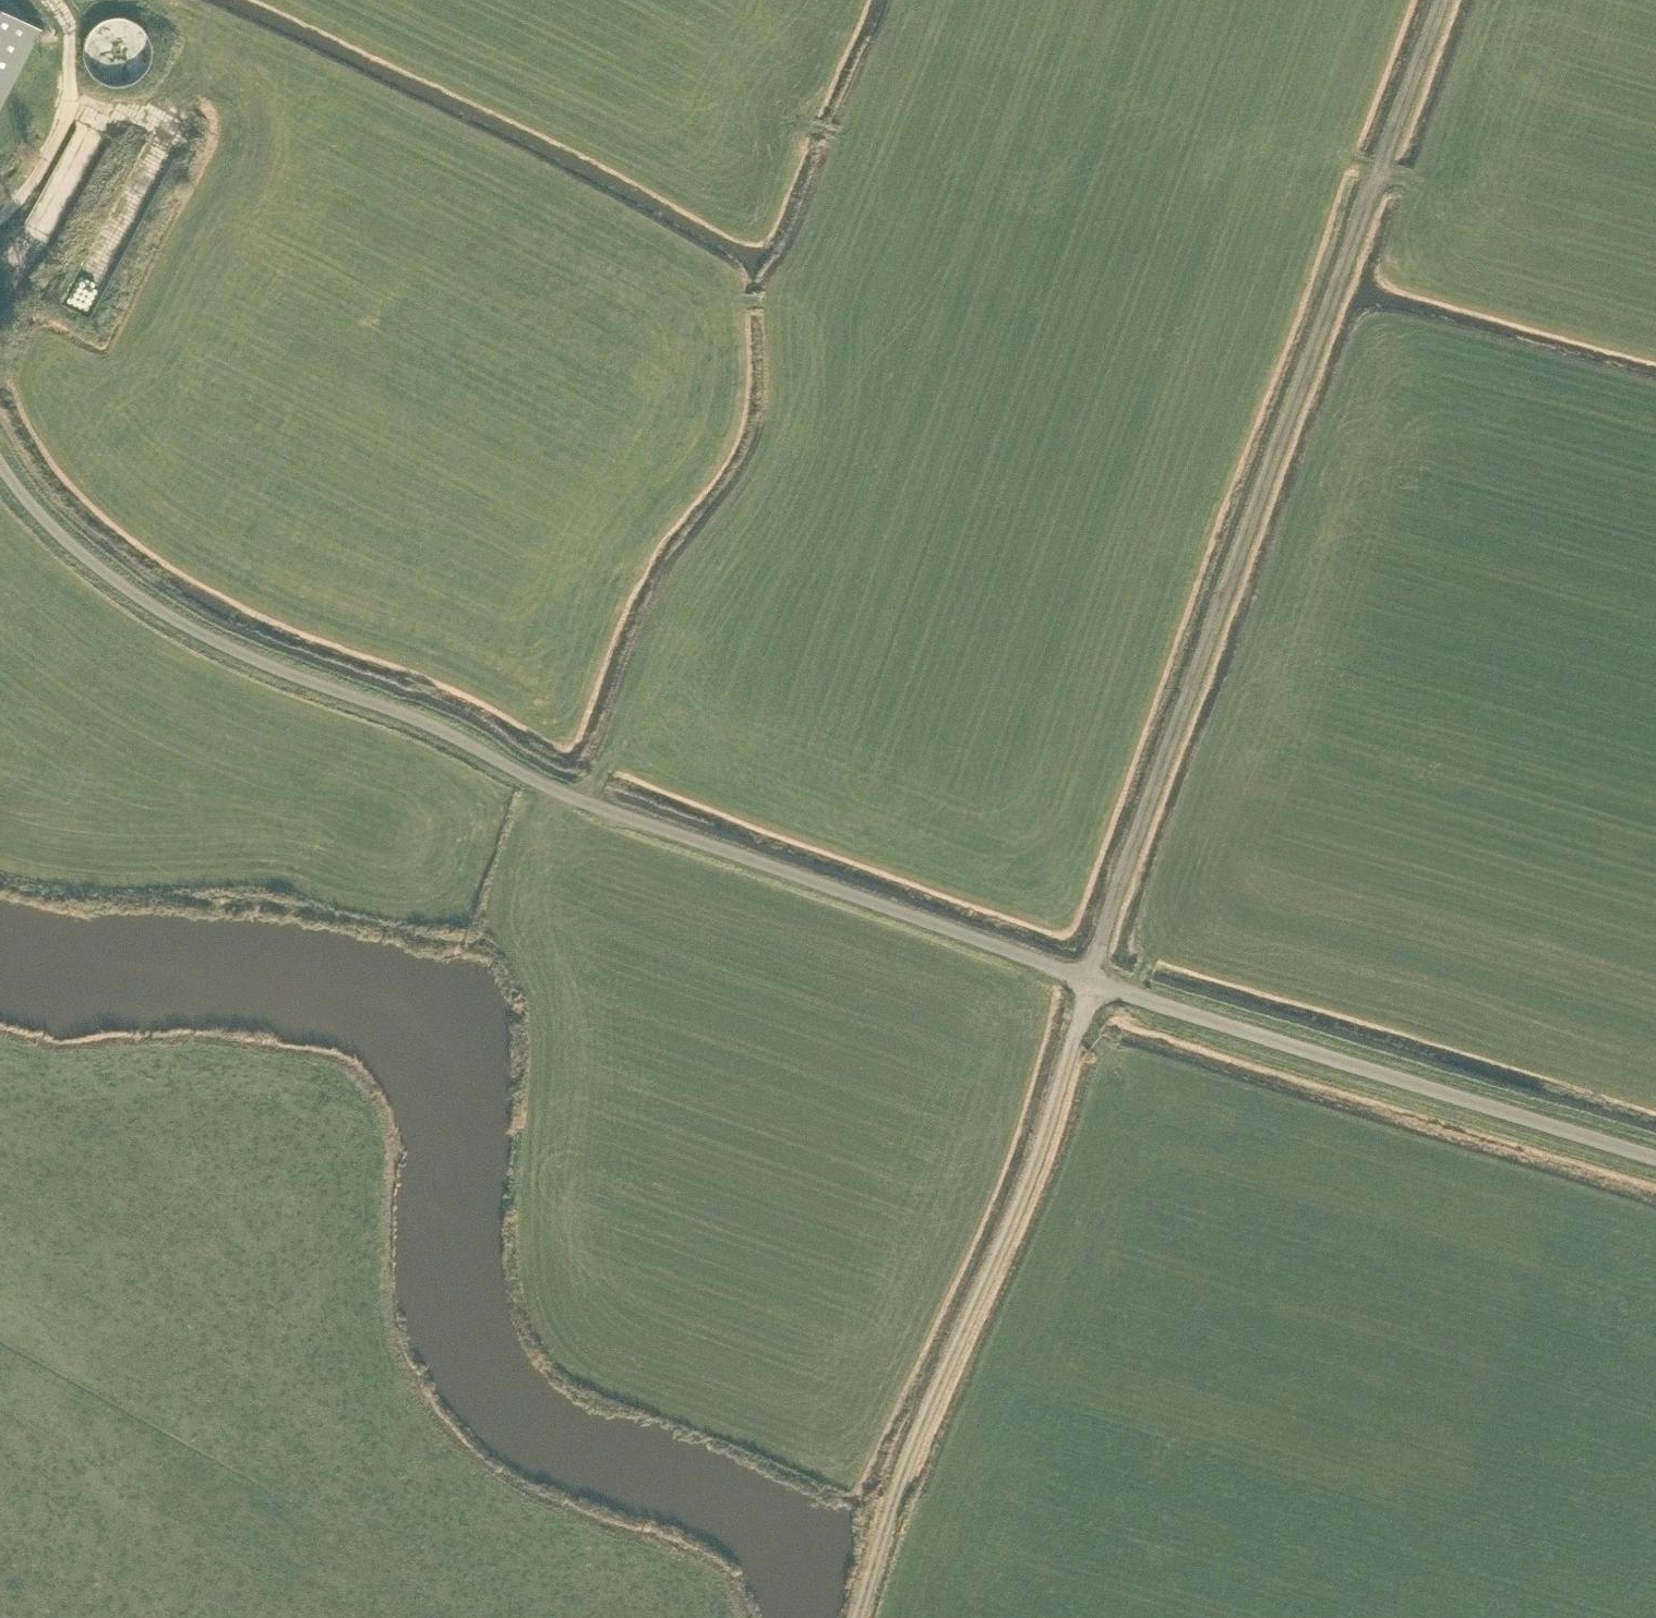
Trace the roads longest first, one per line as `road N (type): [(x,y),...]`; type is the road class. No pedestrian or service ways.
road 1 (track): [(1092,982),(1122,879),(1442,0)]
road 2 (unclassified): [(1655,1158),(1092,982)]
road 3 (track): [(50,0),(70,28),(68,107),(35,178),(0,215)]

